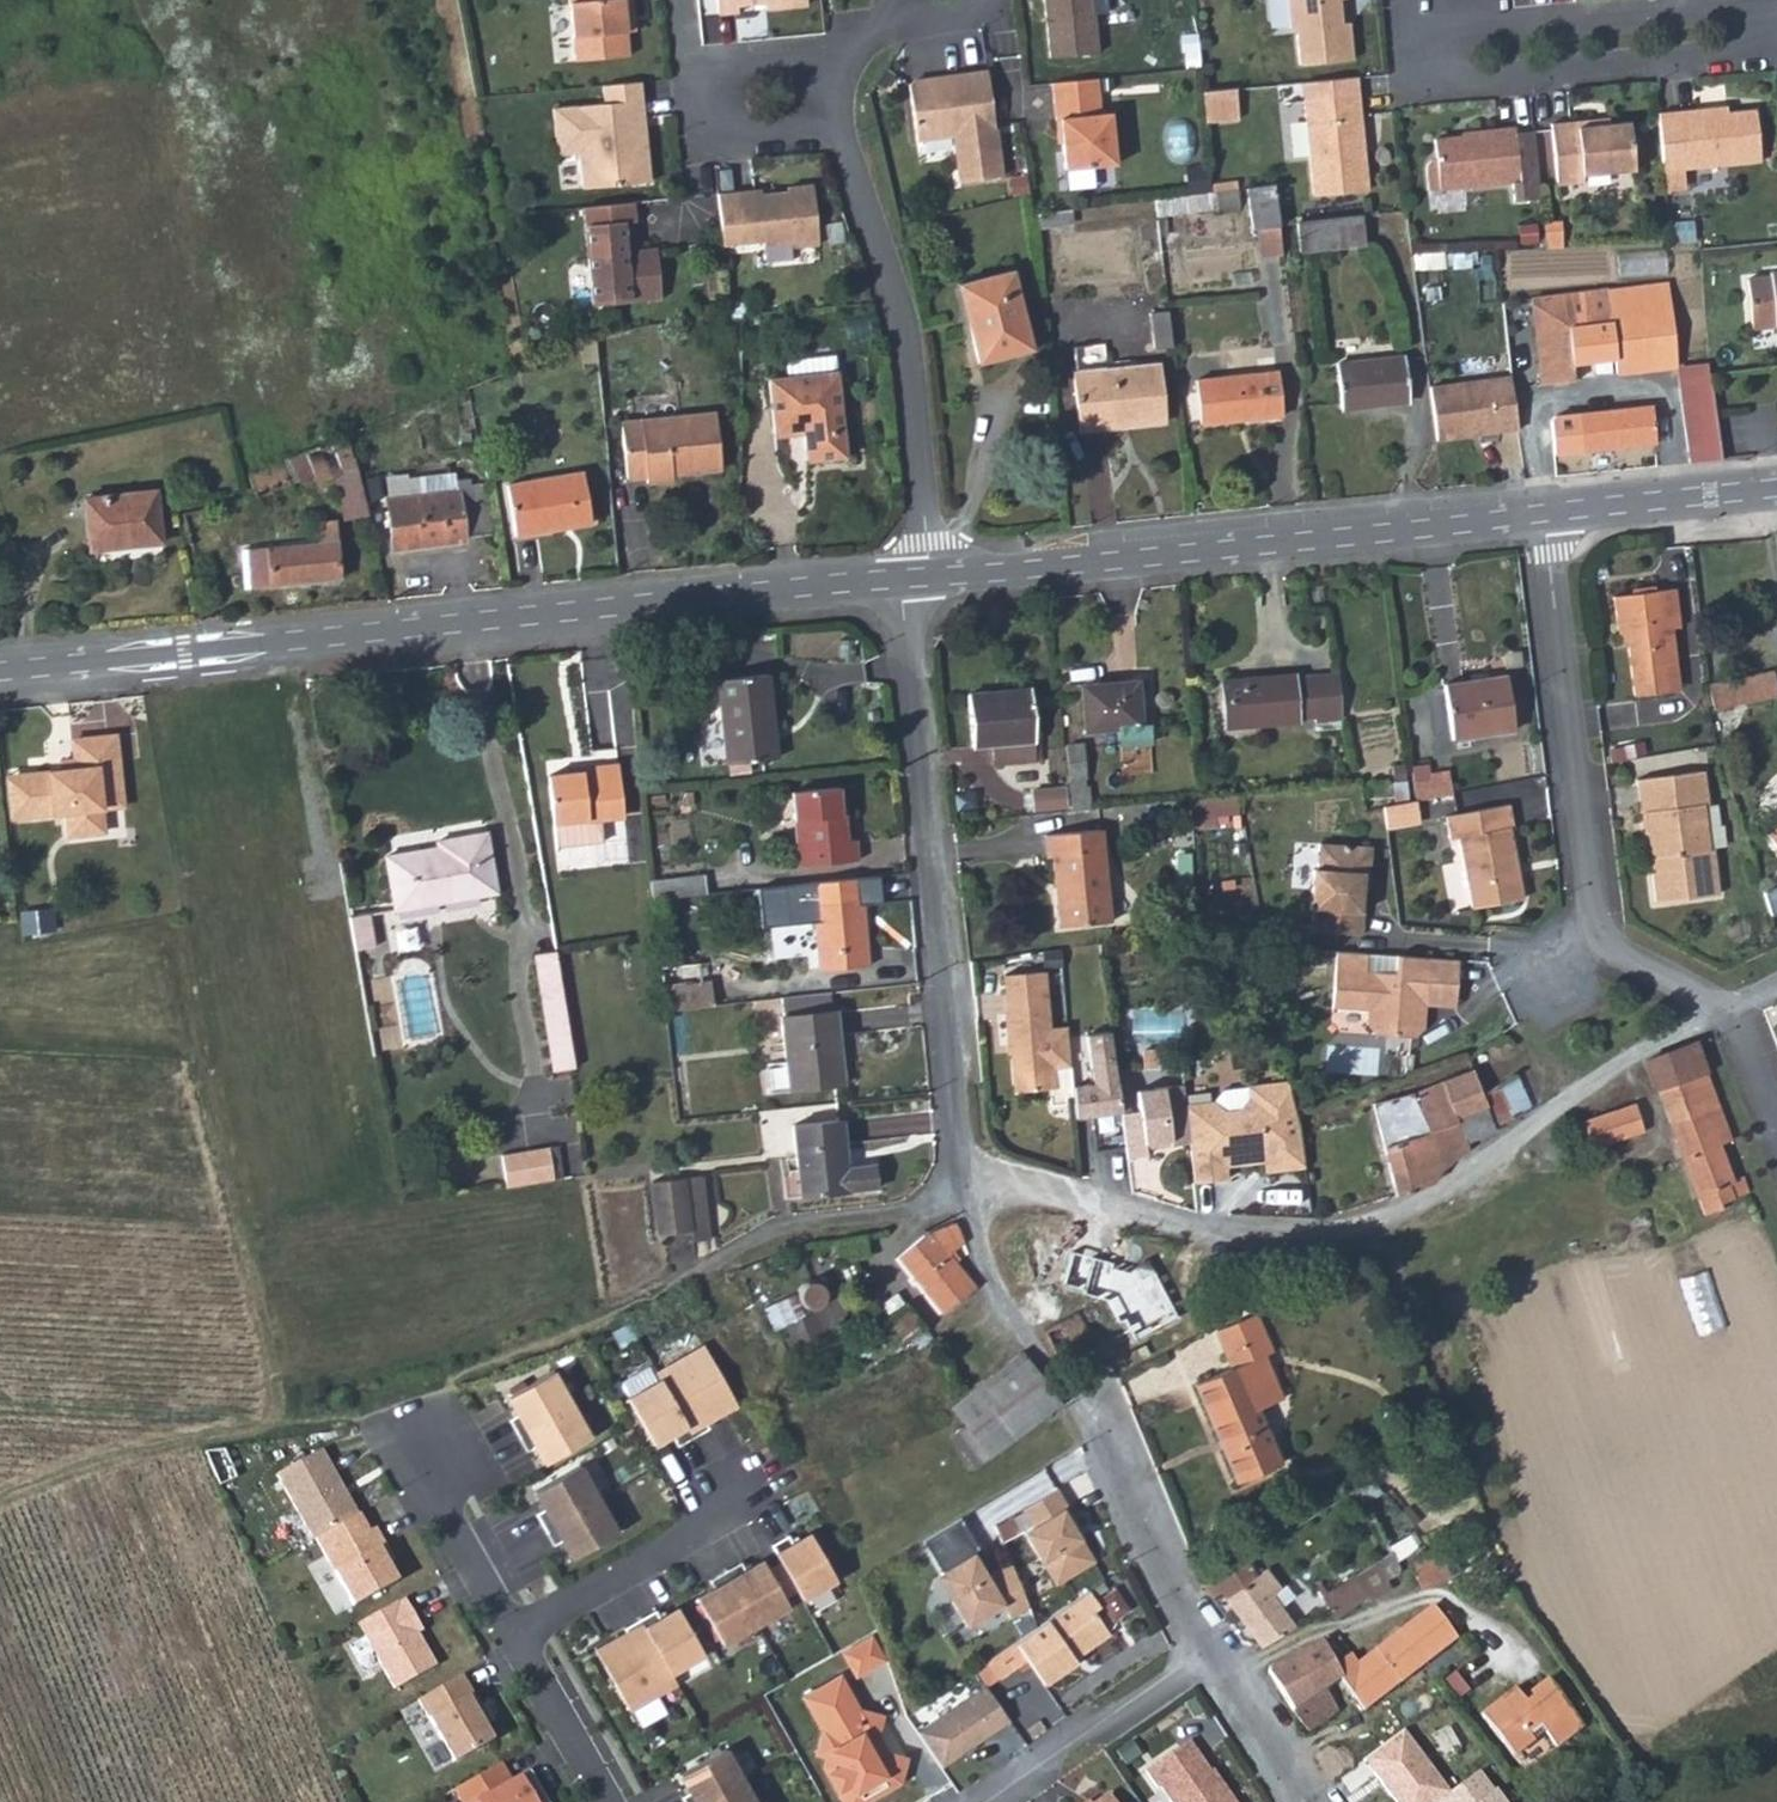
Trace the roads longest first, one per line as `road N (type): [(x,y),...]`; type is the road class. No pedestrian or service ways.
road 1 (tertiary): [(0,670),(907,585)]
road 2 (residential): [(965,1186),(1048,1194),(1208,1229),(1371,1230),(1454,1187),(1630,1059),(1725,1011)]
road 3 (residential): [(965,1186),(991,1275),(1055,1376),(1111,1442),(1173,1585),(1306,1801)]
road 4 (tertiary): [(930,582),(1546,513)]
road 5 (residential): [(907,585),(965,1186)]
road 6 (residential): [(1725,1011),(1636,969),(1609,947),(1600,923),(1546,513)]
road 7 (residential): [(839,118),(906,339),(930,582)]
road 8 (residential): [(1400,0),(1405,46),(1776,18)]
road 9 (residential): [(511,1631),(694,1529),(725,1489)]
road 10 (residential): [(682,0),(695,109),(839,118)]
road 11 (tertiary): [(1546,513),(1776,488)]
road 12 (residential): [(511,1631),(441,1511),(441,1432)]
road 13 (residential): [(609,1801),(511,1631)]
road 14 (residential): [(914,0),(871,31),(839,118)]
road 15 (residential): [(1776,1122),(1751,1052),(1725,1011)]

